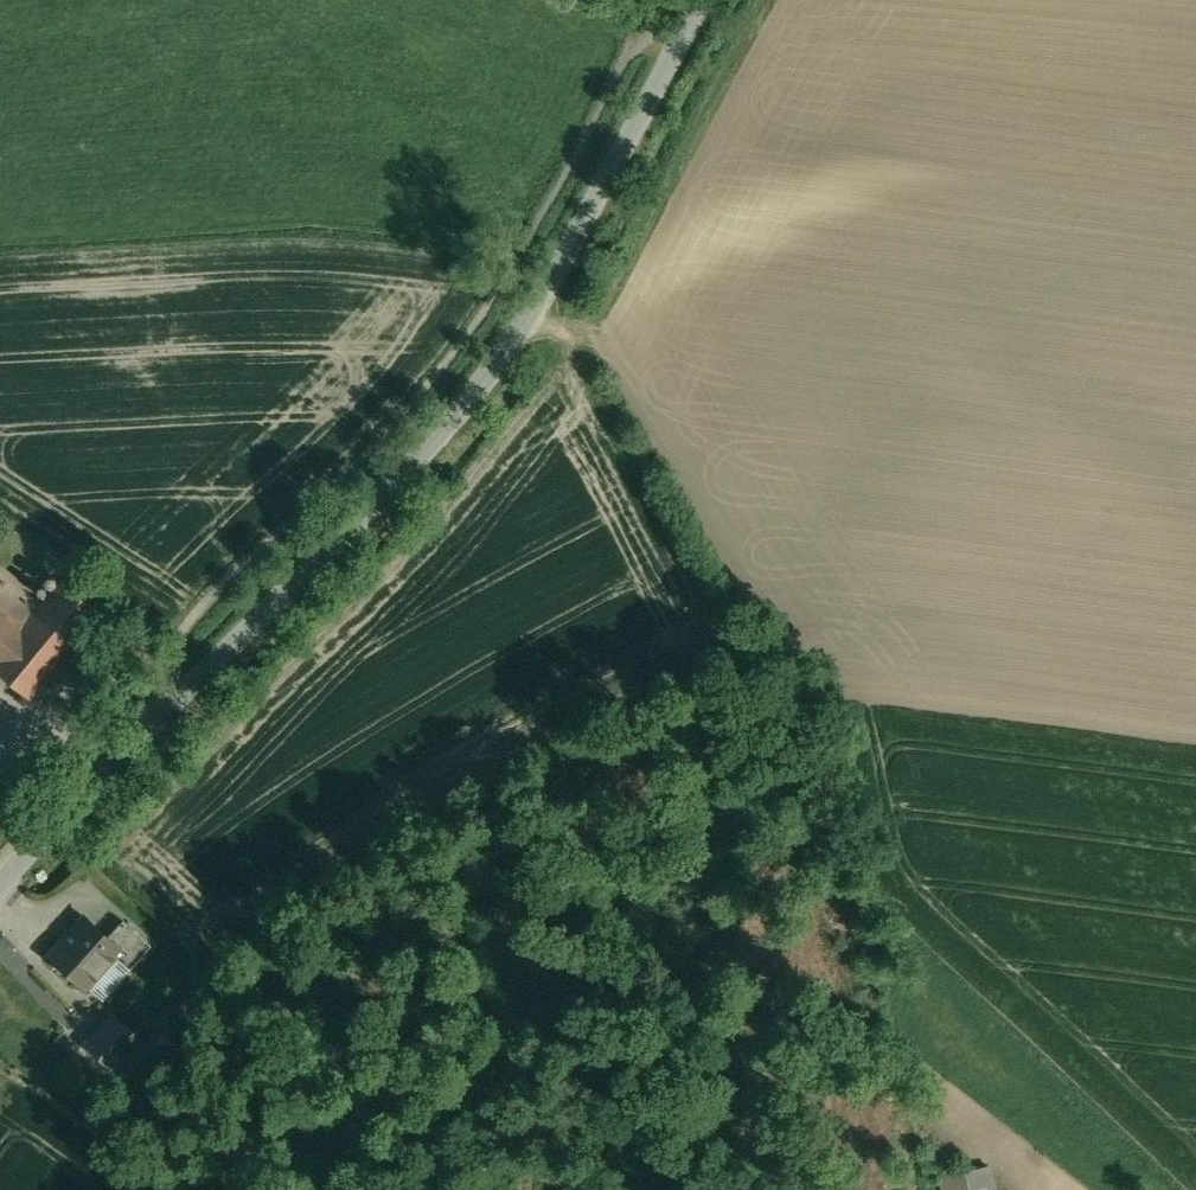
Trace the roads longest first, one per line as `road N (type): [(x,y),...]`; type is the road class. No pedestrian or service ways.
road 1 (unclassified): [(707,0),(489,356),(0,873)]

